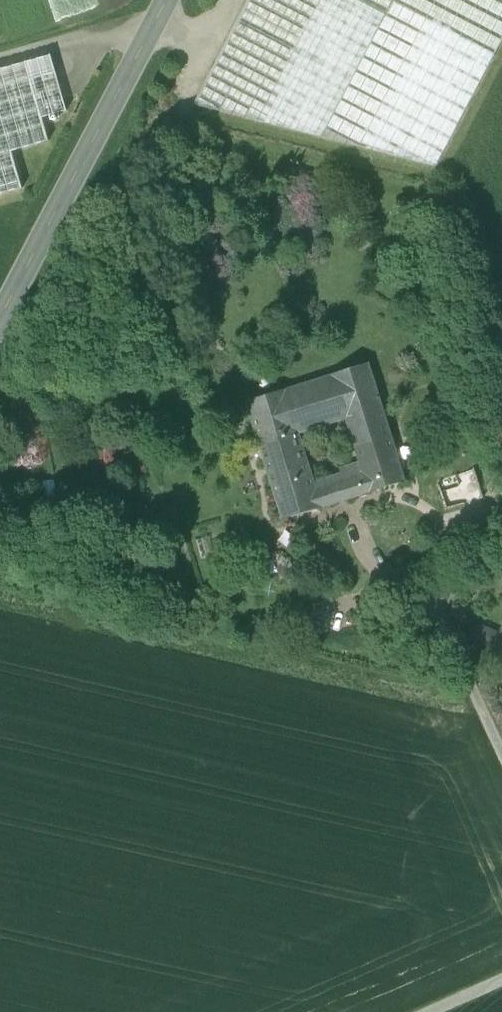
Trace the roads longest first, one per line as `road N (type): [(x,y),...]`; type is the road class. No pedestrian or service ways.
road 1 (tertiary): [(0,318),(167,0)]
road 2 (track): [(0,61),(125,26),(147,37)]

